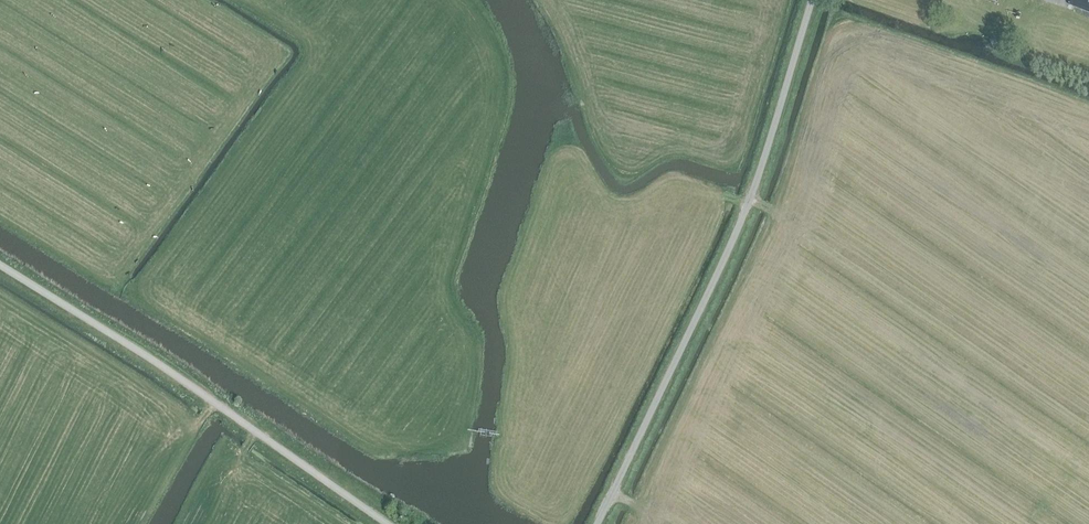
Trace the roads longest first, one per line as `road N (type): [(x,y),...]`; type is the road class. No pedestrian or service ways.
road 1 (unclassified): [(596,523),(735,235),(812,0)]
road 2 (unclassified): [(388,523),(0,264)]

